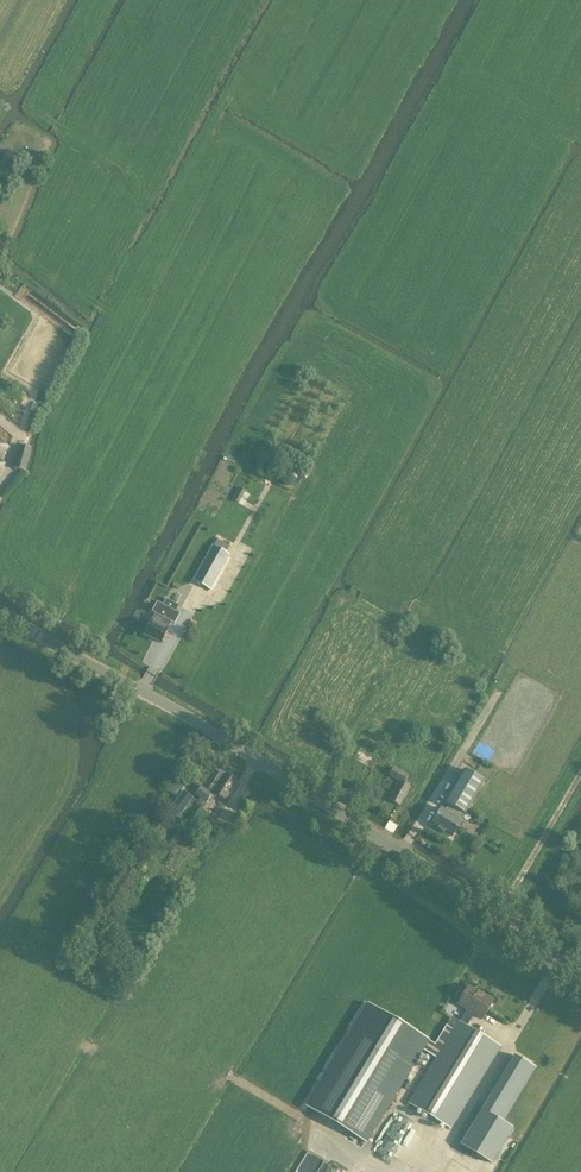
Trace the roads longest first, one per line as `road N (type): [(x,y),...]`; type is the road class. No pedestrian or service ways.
road 1 (tertiary): [(580,963),(213,733),(0,611)]

